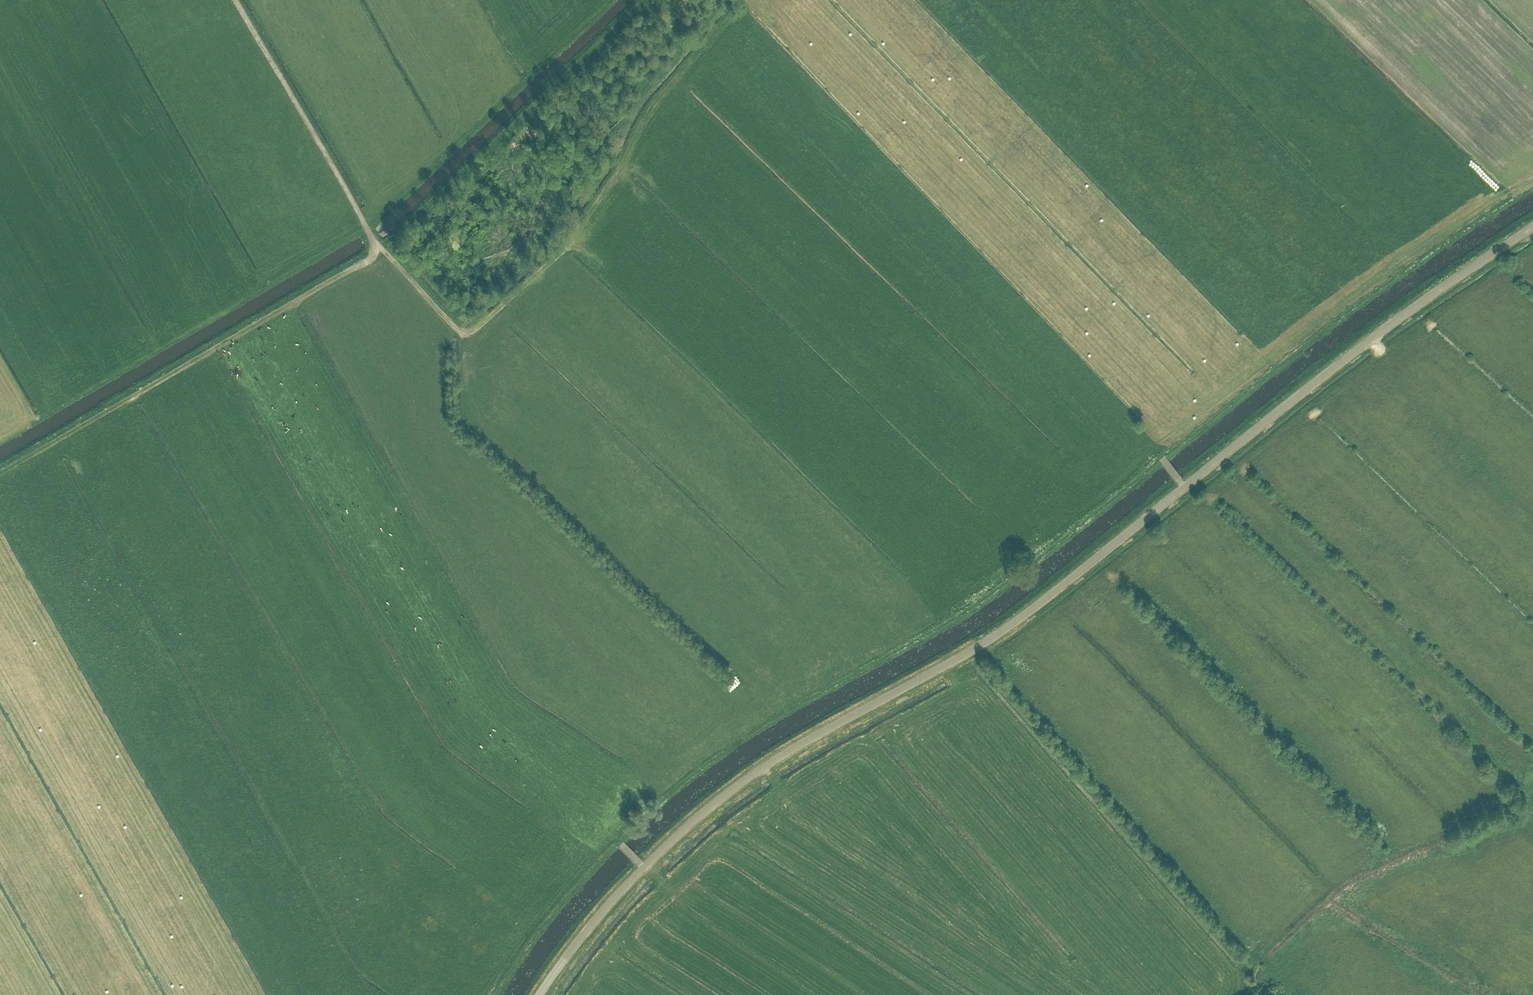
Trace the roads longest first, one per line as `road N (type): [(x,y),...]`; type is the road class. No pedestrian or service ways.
road 1 (unclassified): [(538,994),(626,884),(703,811),(791,748),(1014,621),(1336,365),(1532,227)]
road 2 (track): [(234,0),(375,249),(0,472)]
road 3 (track): [(373,244),(459,331),(471,332),(568,247),(646,110),(737,0)]
road 4 (track): [(393,235),(470,321),(562,240),(632,118)]
road 5 (track): [(639,0),(381,246)]

